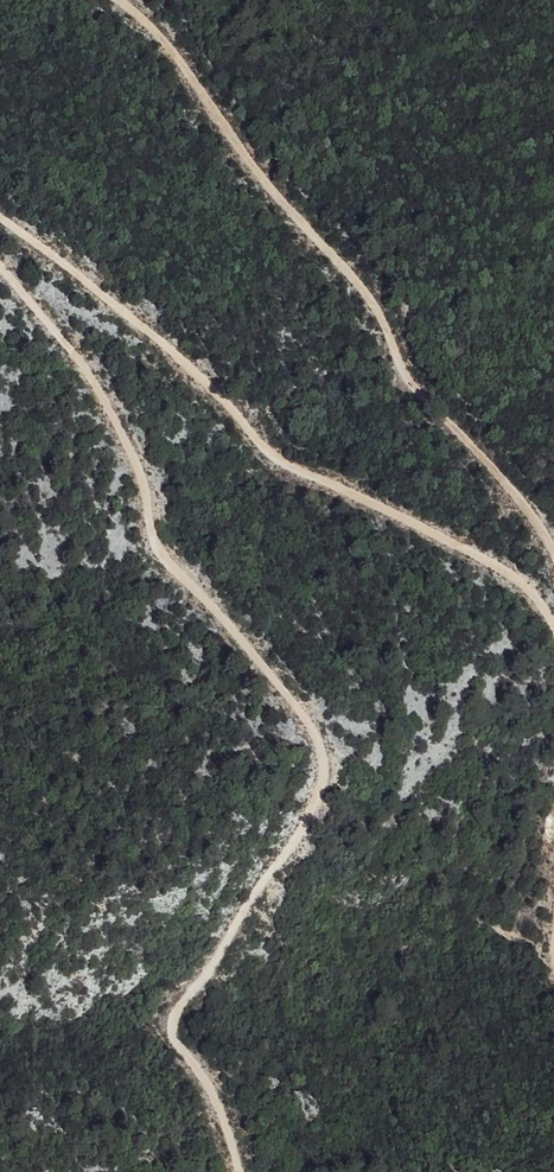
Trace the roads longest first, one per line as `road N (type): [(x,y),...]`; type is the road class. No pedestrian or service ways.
road 1 (track): [(0,260),(110,400),(171,563),(263,652),(326,747),(320,801),(171,1028),(231,1125),(244,1171)]
road 2 (track): [(553,621),(541,575),(309,465),(240,390),(82,256),(0,200)]
road 3 (track): [(133,0),(157,13),(398,310),(433,386),(553,518)]

